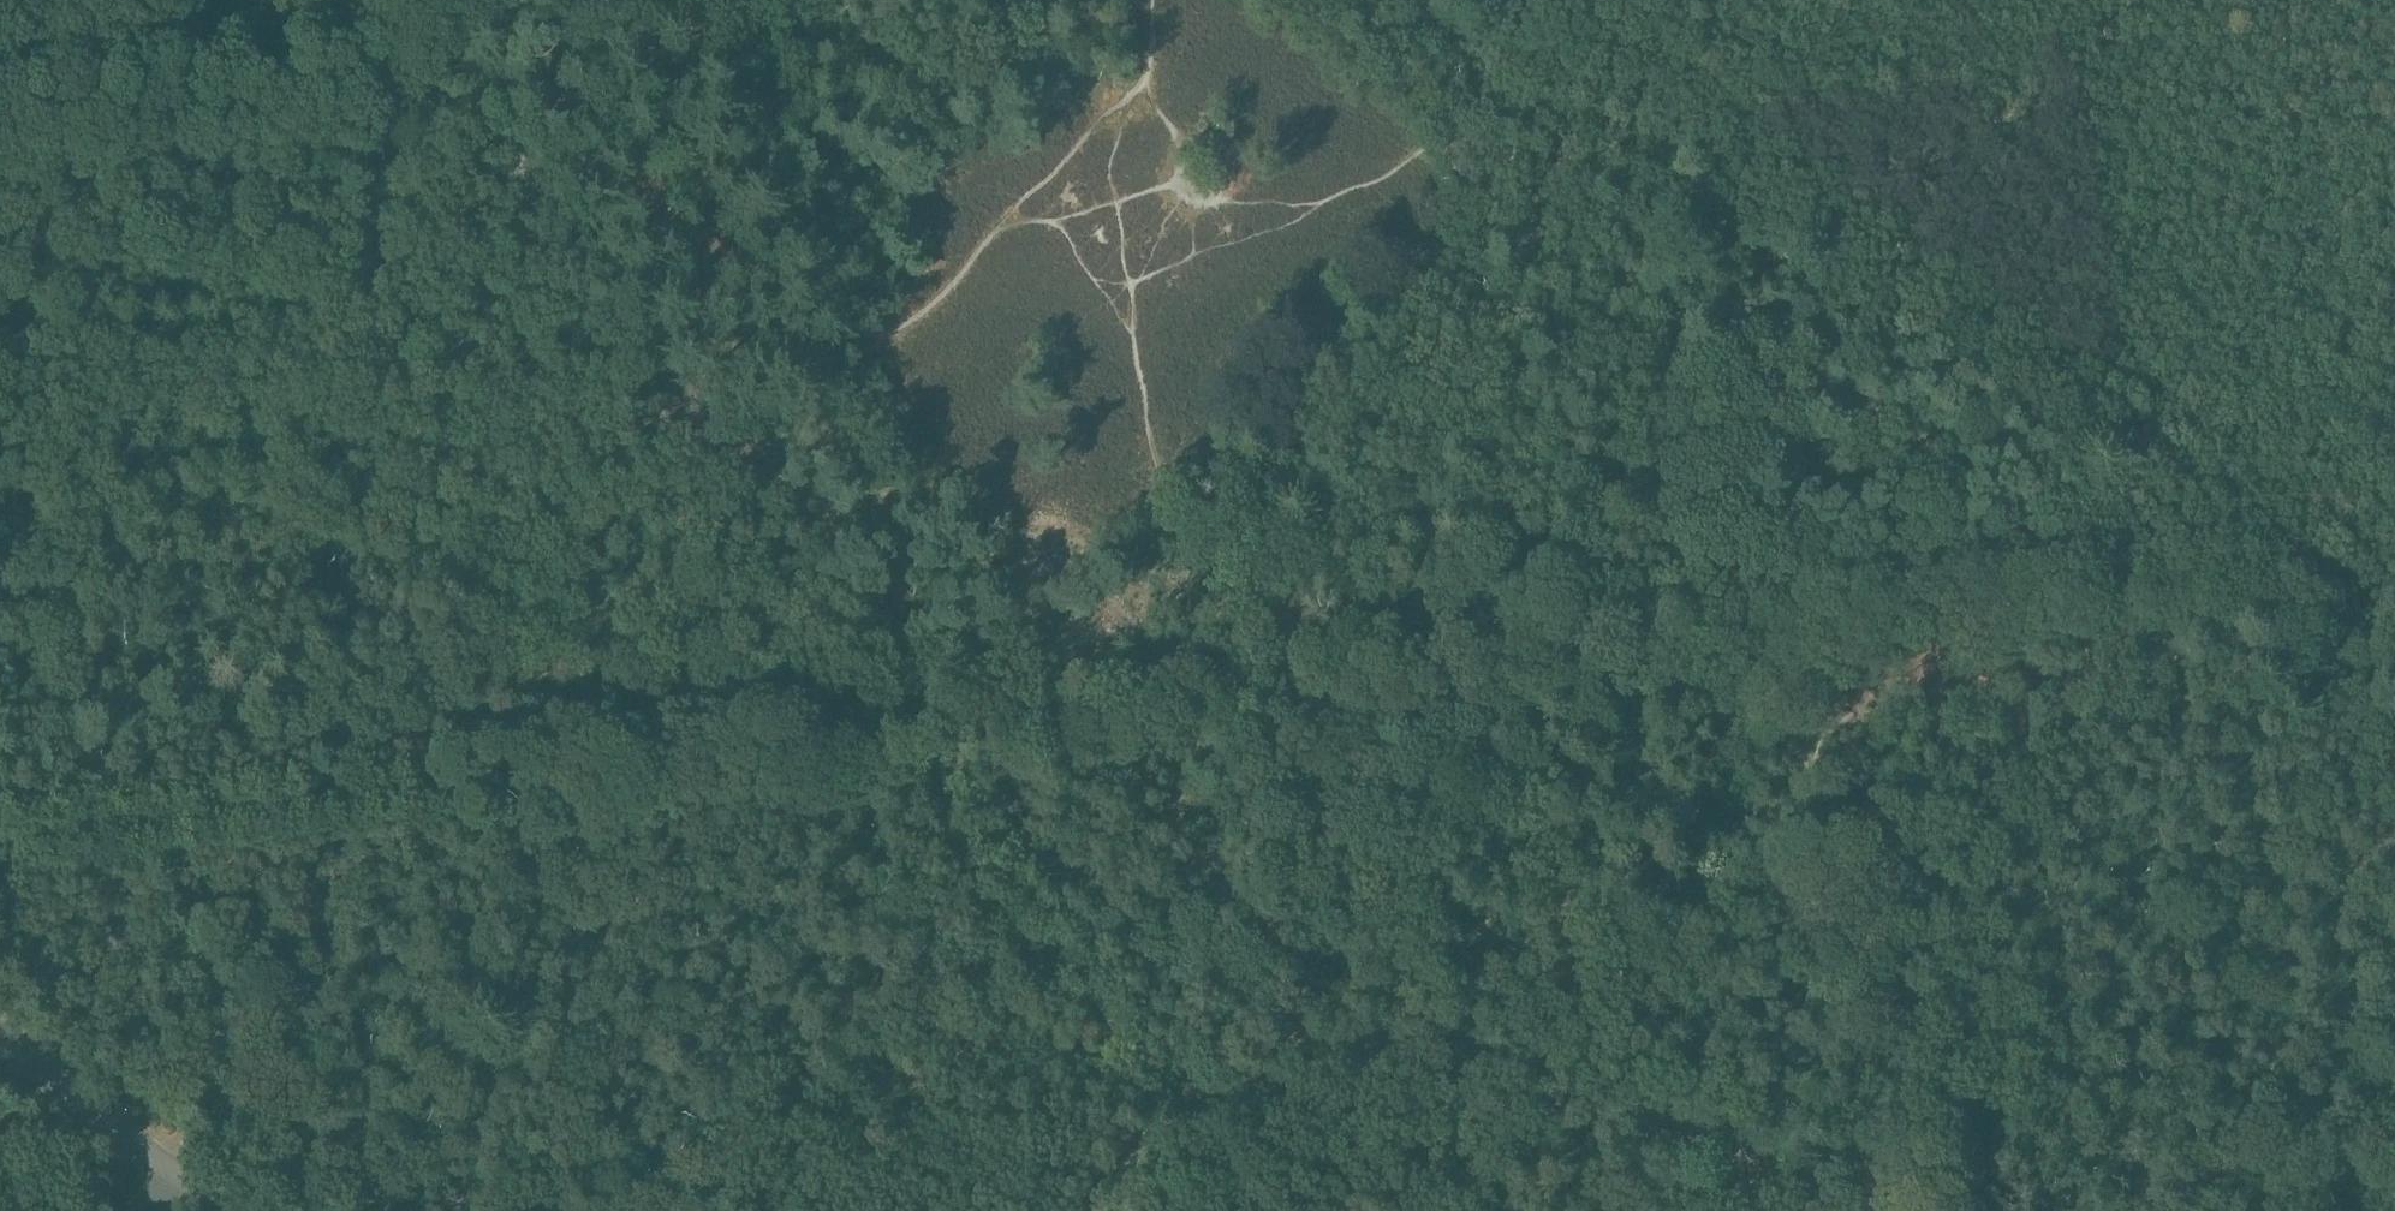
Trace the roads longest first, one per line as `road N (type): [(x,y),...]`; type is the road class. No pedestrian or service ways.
road 1 (track): [(914,734),(0,843)]
road 2 (track): [(1606,644),(914,734)]
road 3 (track): [(2220,580),(1760,636),(1606,644)]
road 4 (track): [(1720,513),(1900,1100)]
road 5 (unclassified): [(225,1210),(0,1043)]

